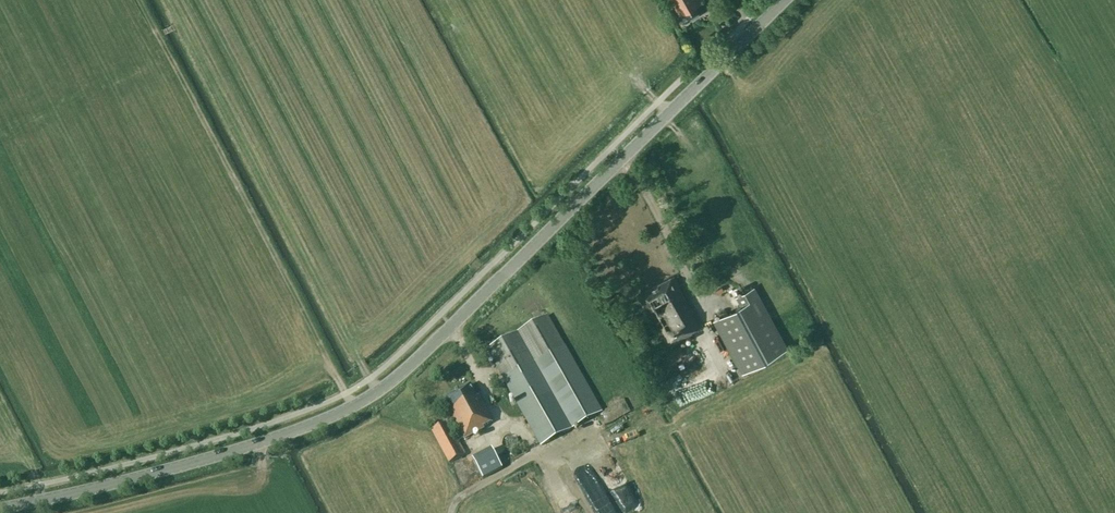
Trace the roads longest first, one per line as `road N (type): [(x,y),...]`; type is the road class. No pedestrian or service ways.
road 1 (secondary): [(0,508),(273,439),(381,390),(784,0)]

